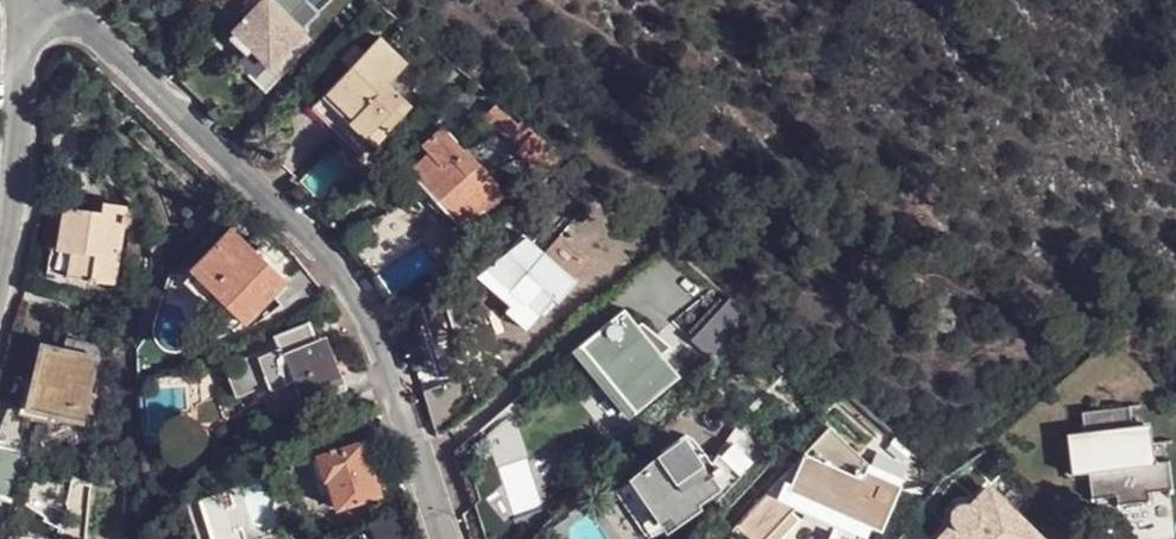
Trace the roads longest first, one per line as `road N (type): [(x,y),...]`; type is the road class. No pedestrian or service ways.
road 1 (residential): [(63,0),(307,235),(369,321),(451,538)]
road 2 (residential): [(0,270),(18,164),(28,0)]

